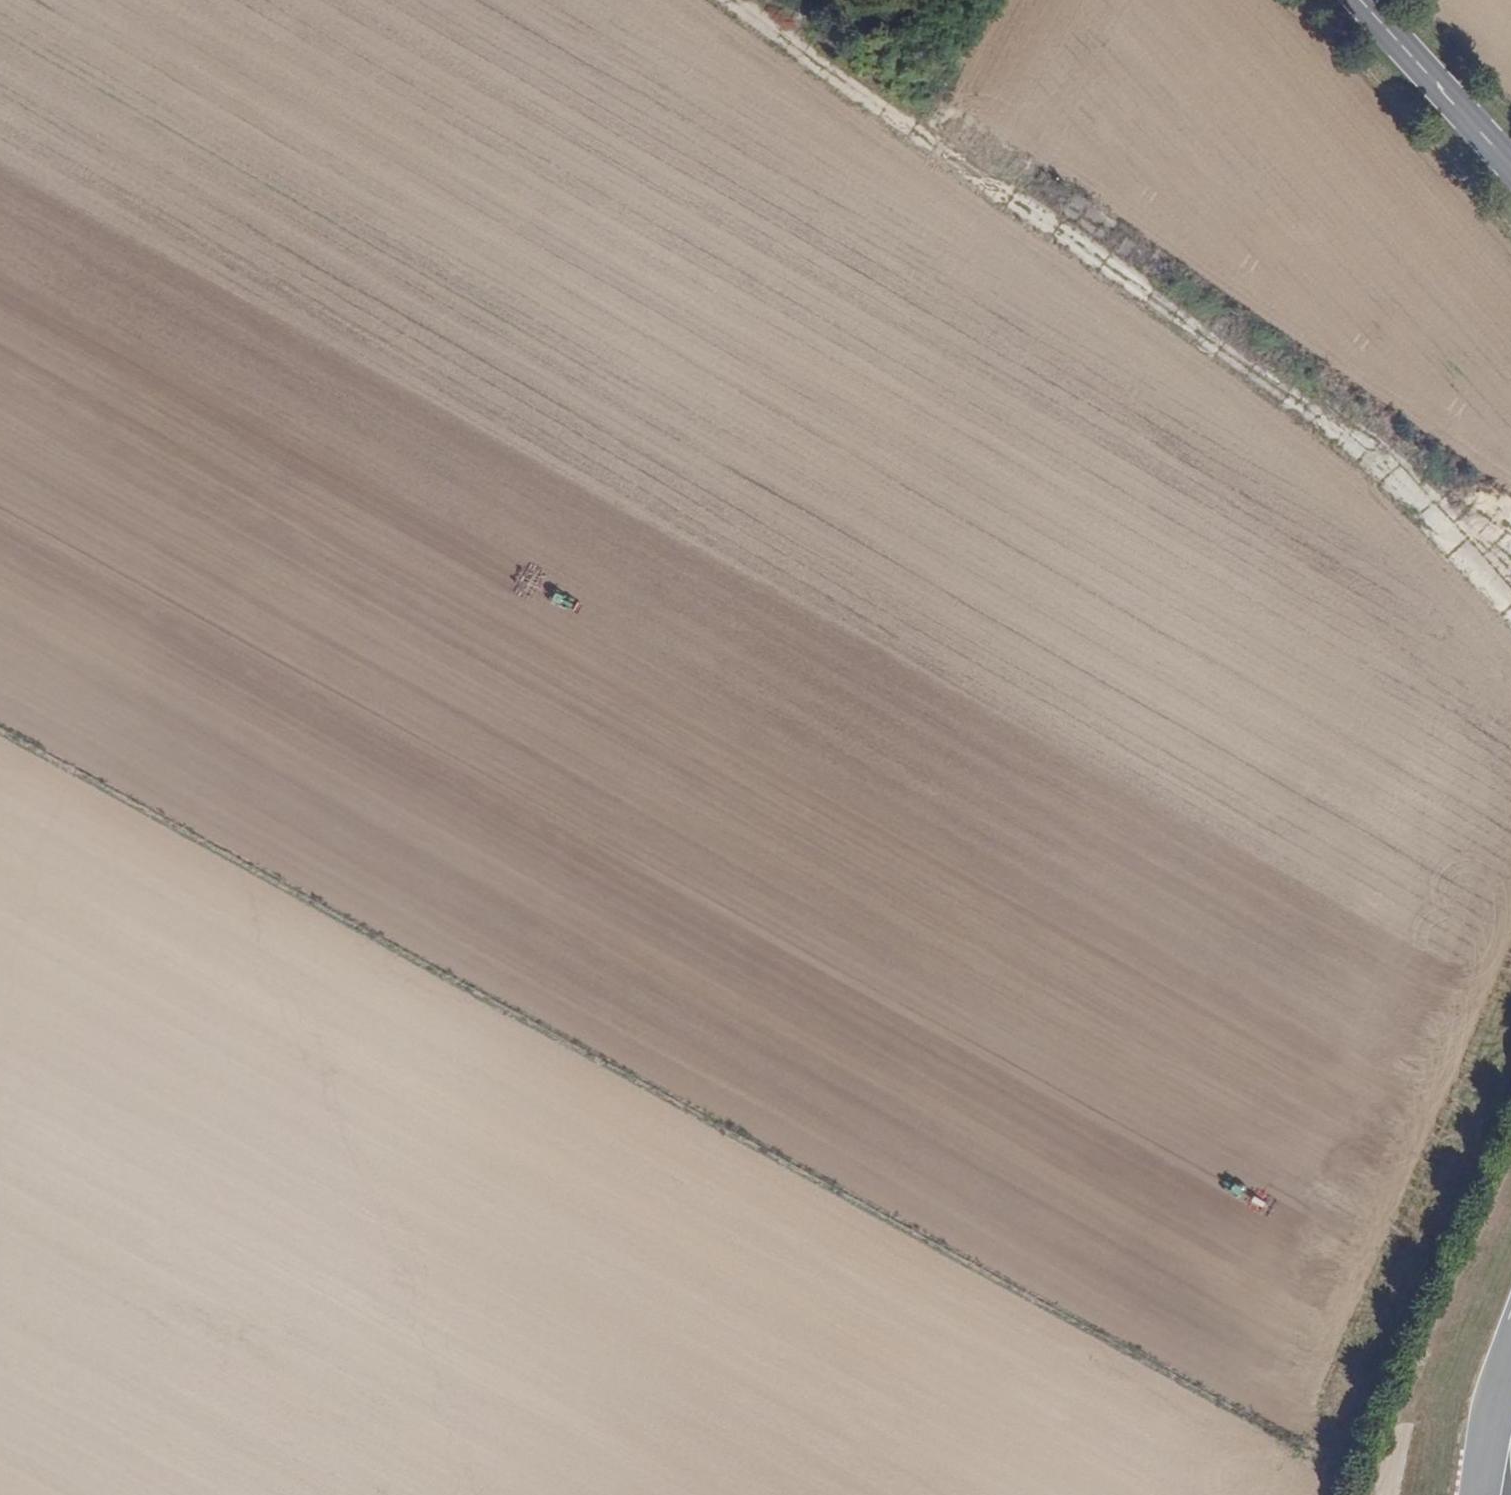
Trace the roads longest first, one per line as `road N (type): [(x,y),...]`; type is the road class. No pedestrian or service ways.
road 1 (track): [(732,0),(1392,466),(1510,575)]
road 2 (primary): [(1510,163),(1363,0)]

